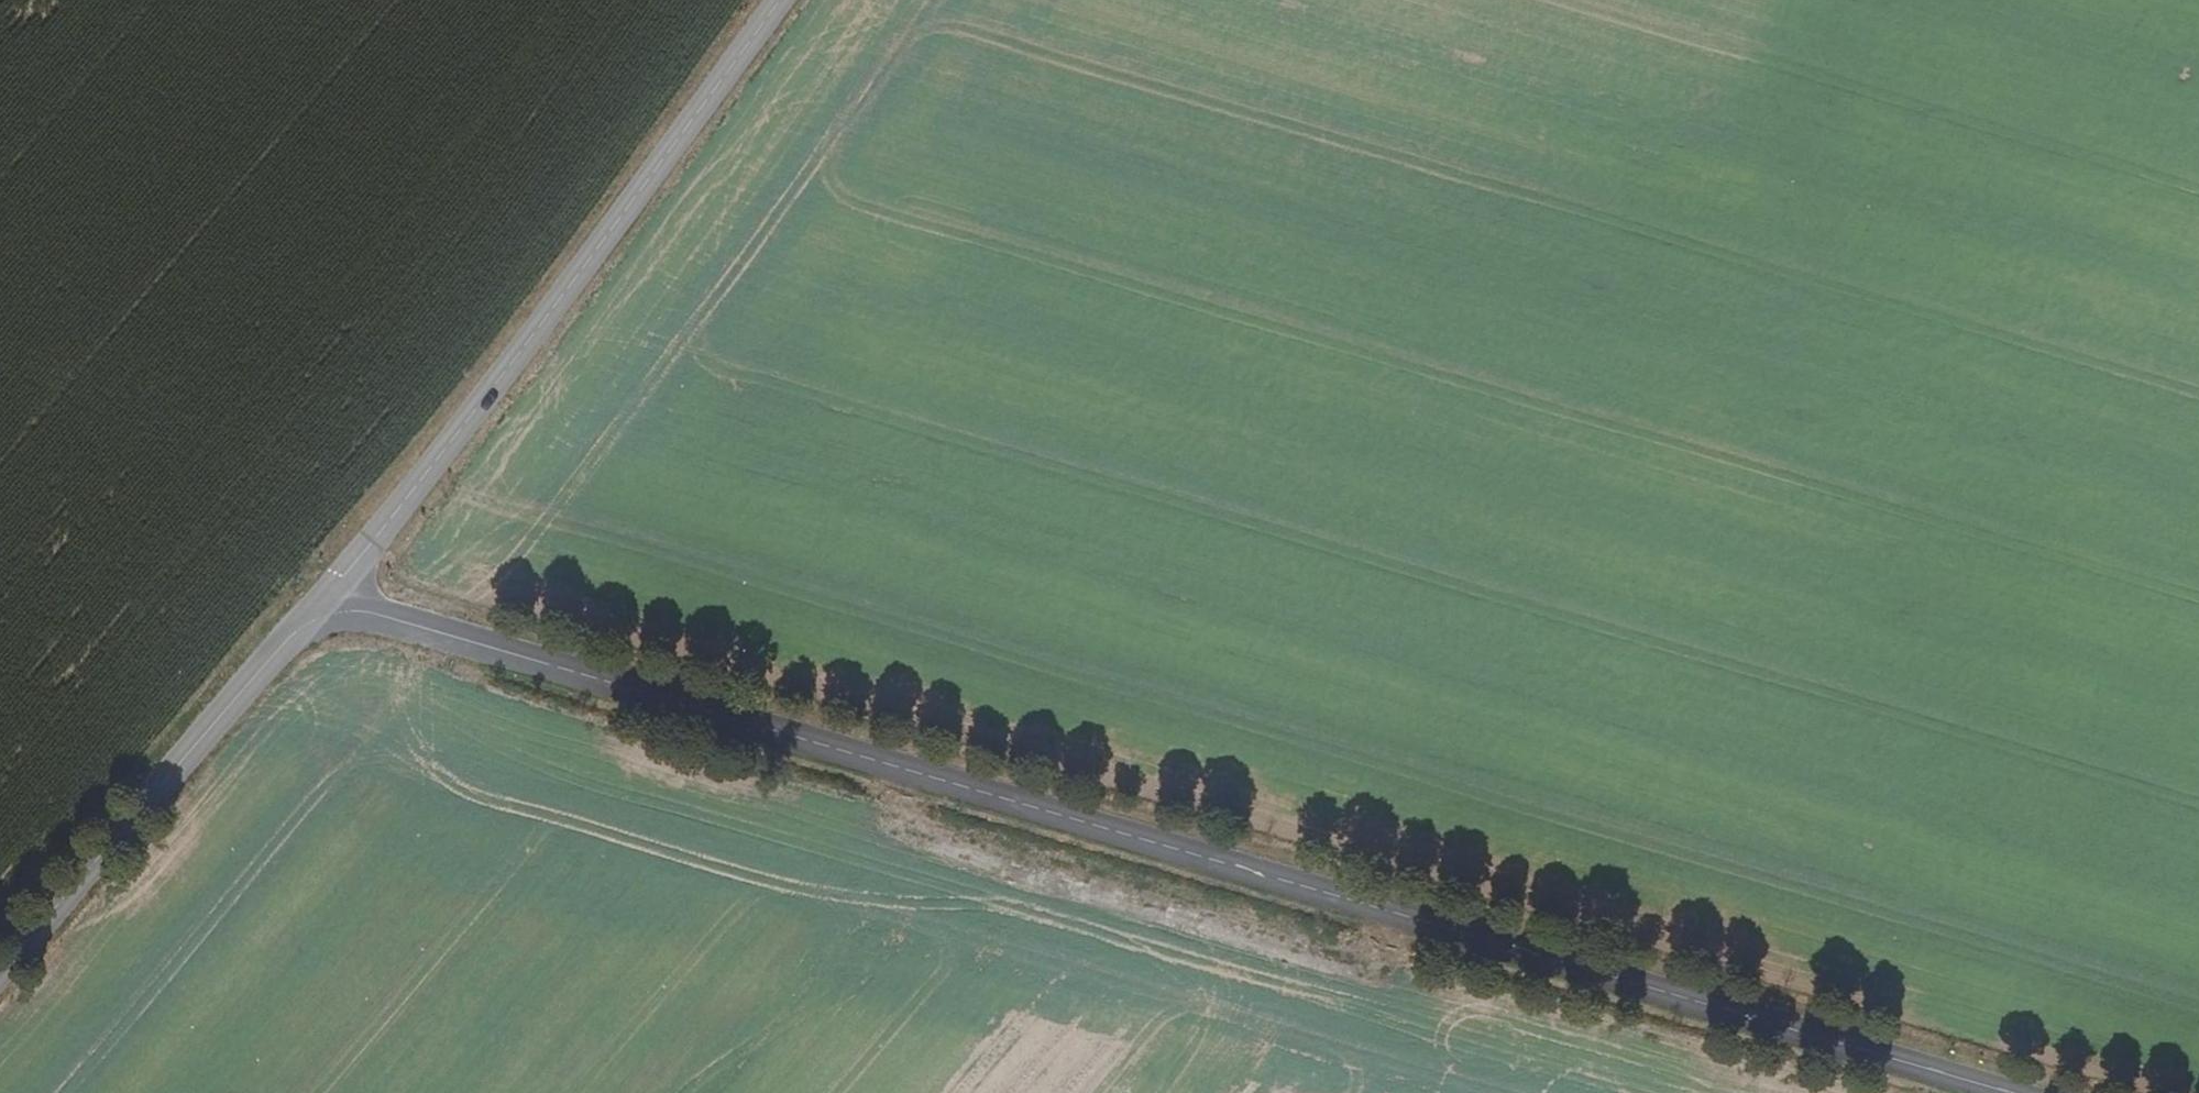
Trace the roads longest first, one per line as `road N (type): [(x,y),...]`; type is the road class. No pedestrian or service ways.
road 1 (tertiary): [(2006,1092),(372,614),(337,614)]
road 2 (tertiary): [(337,614),(344,579),(779,0)]
road 3 (tertiary): [(0,972),(271,658),(309,623),(337,614)]

